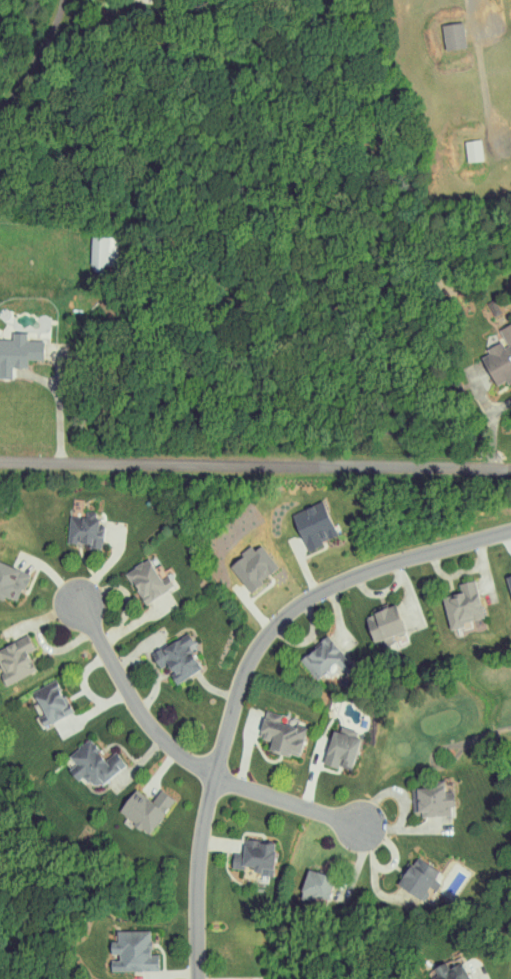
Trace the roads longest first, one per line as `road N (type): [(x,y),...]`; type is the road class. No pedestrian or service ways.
road 1 (residential): [(510,531),(334,580),(272,622),(252,646),(199,849),(197,978)]
road 2 (residential): [(510,469),(399,460),(0,461)]
road 3 (residential): [(78,604),(143,711),(187,759),(215,776)]
road 4 (residential): [(215,776),(361,826)]

